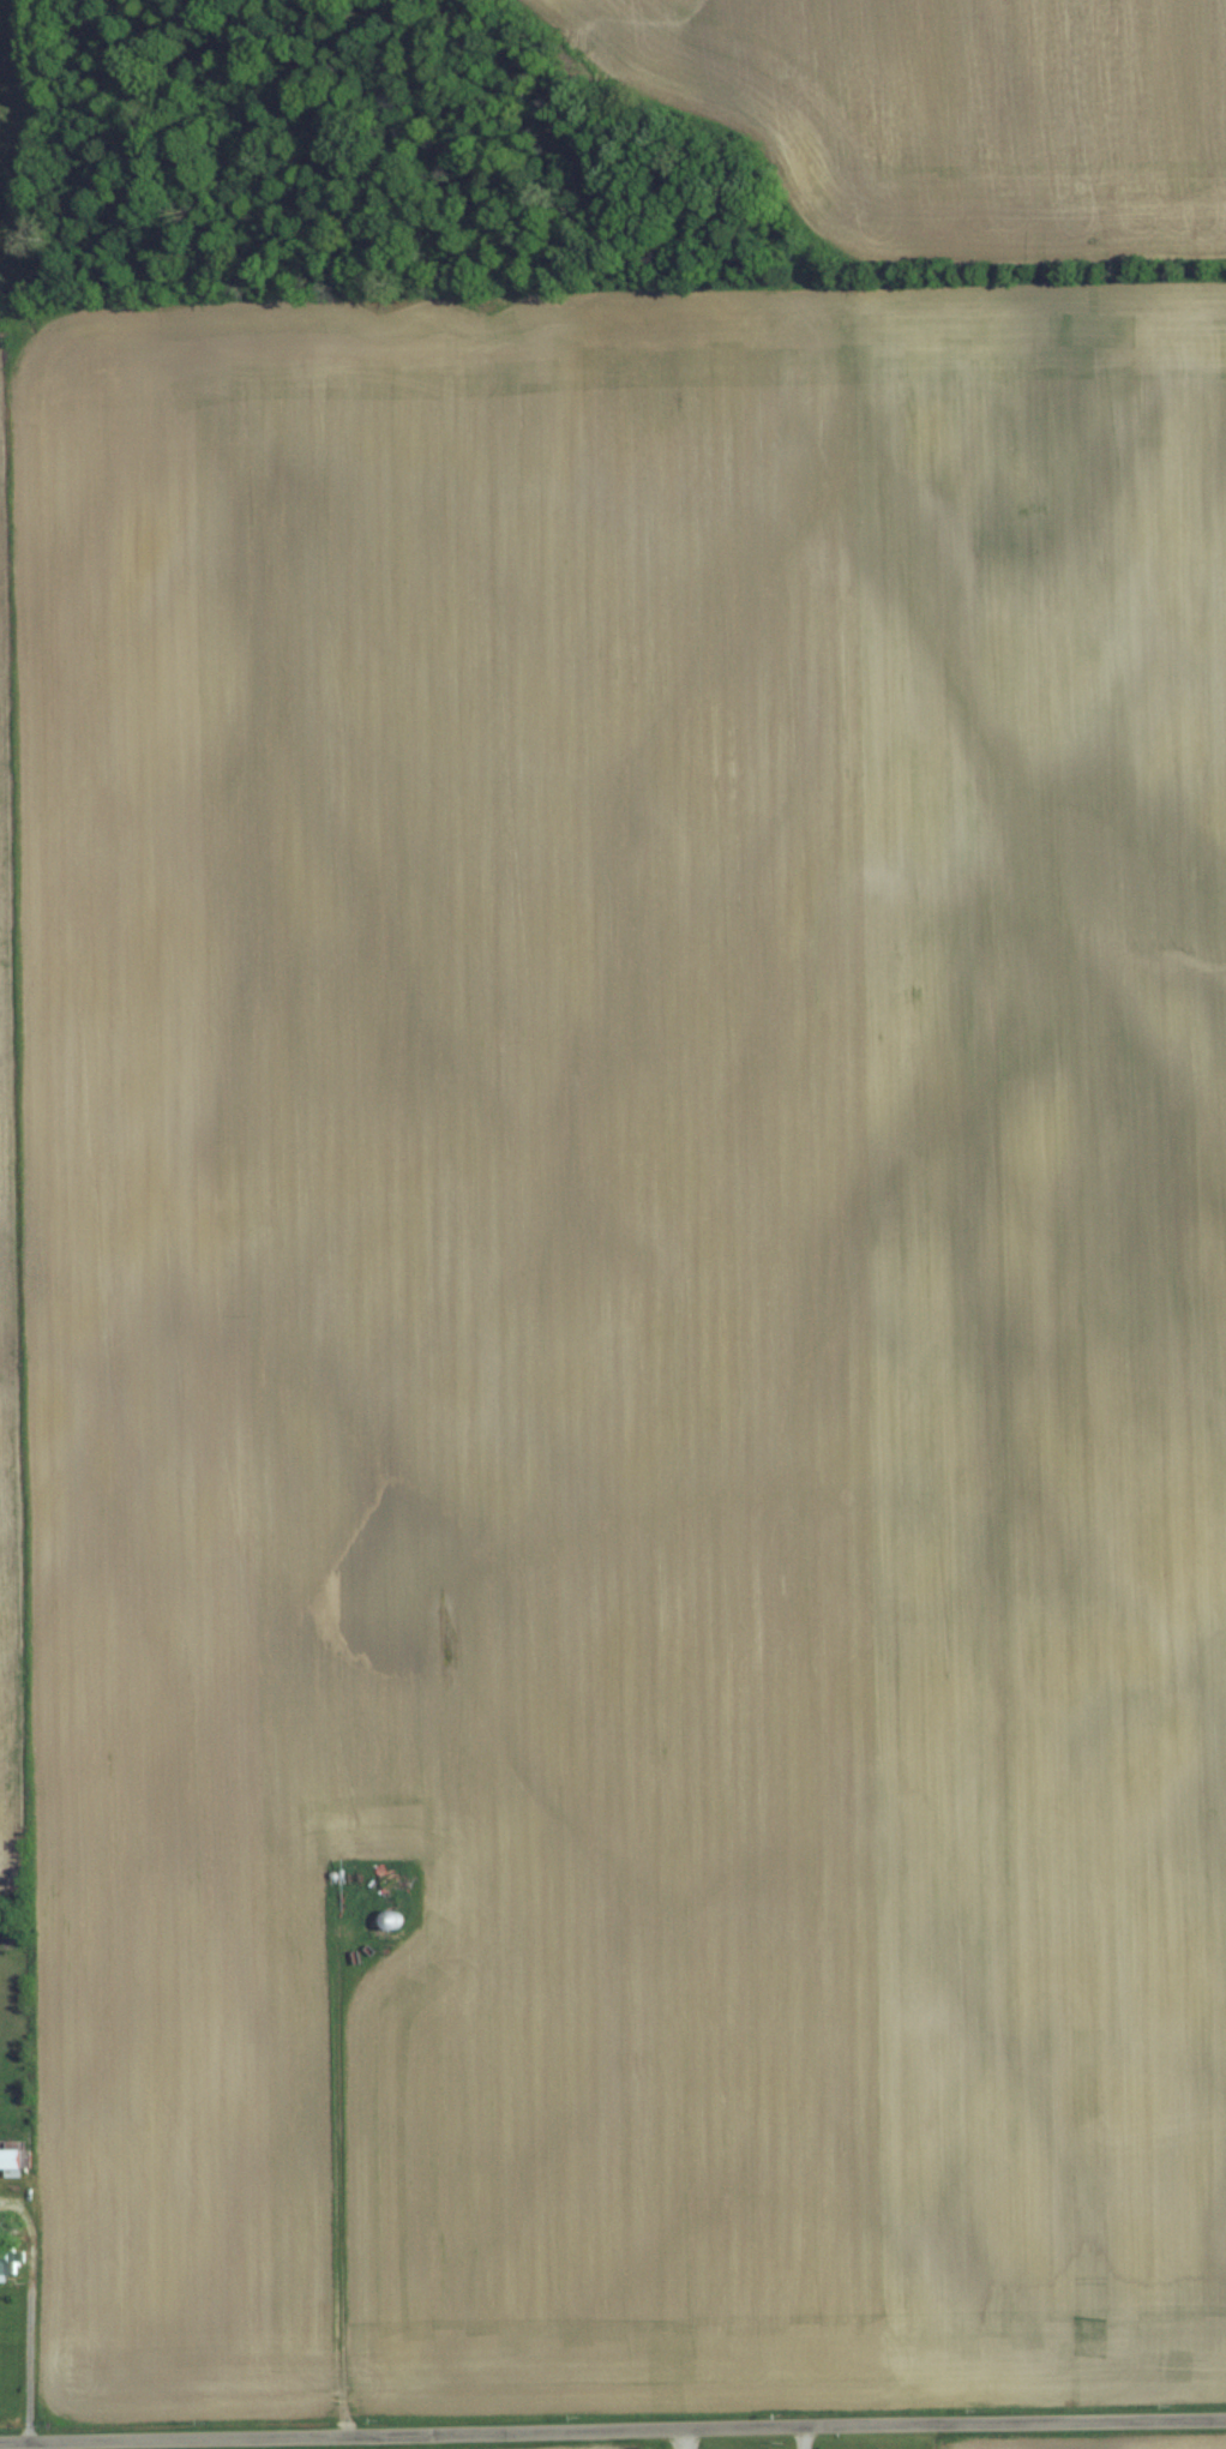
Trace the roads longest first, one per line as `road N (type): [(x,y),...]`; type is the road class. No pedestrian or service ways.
road 1 (residential): [(0,2441),(1225,2421)]

